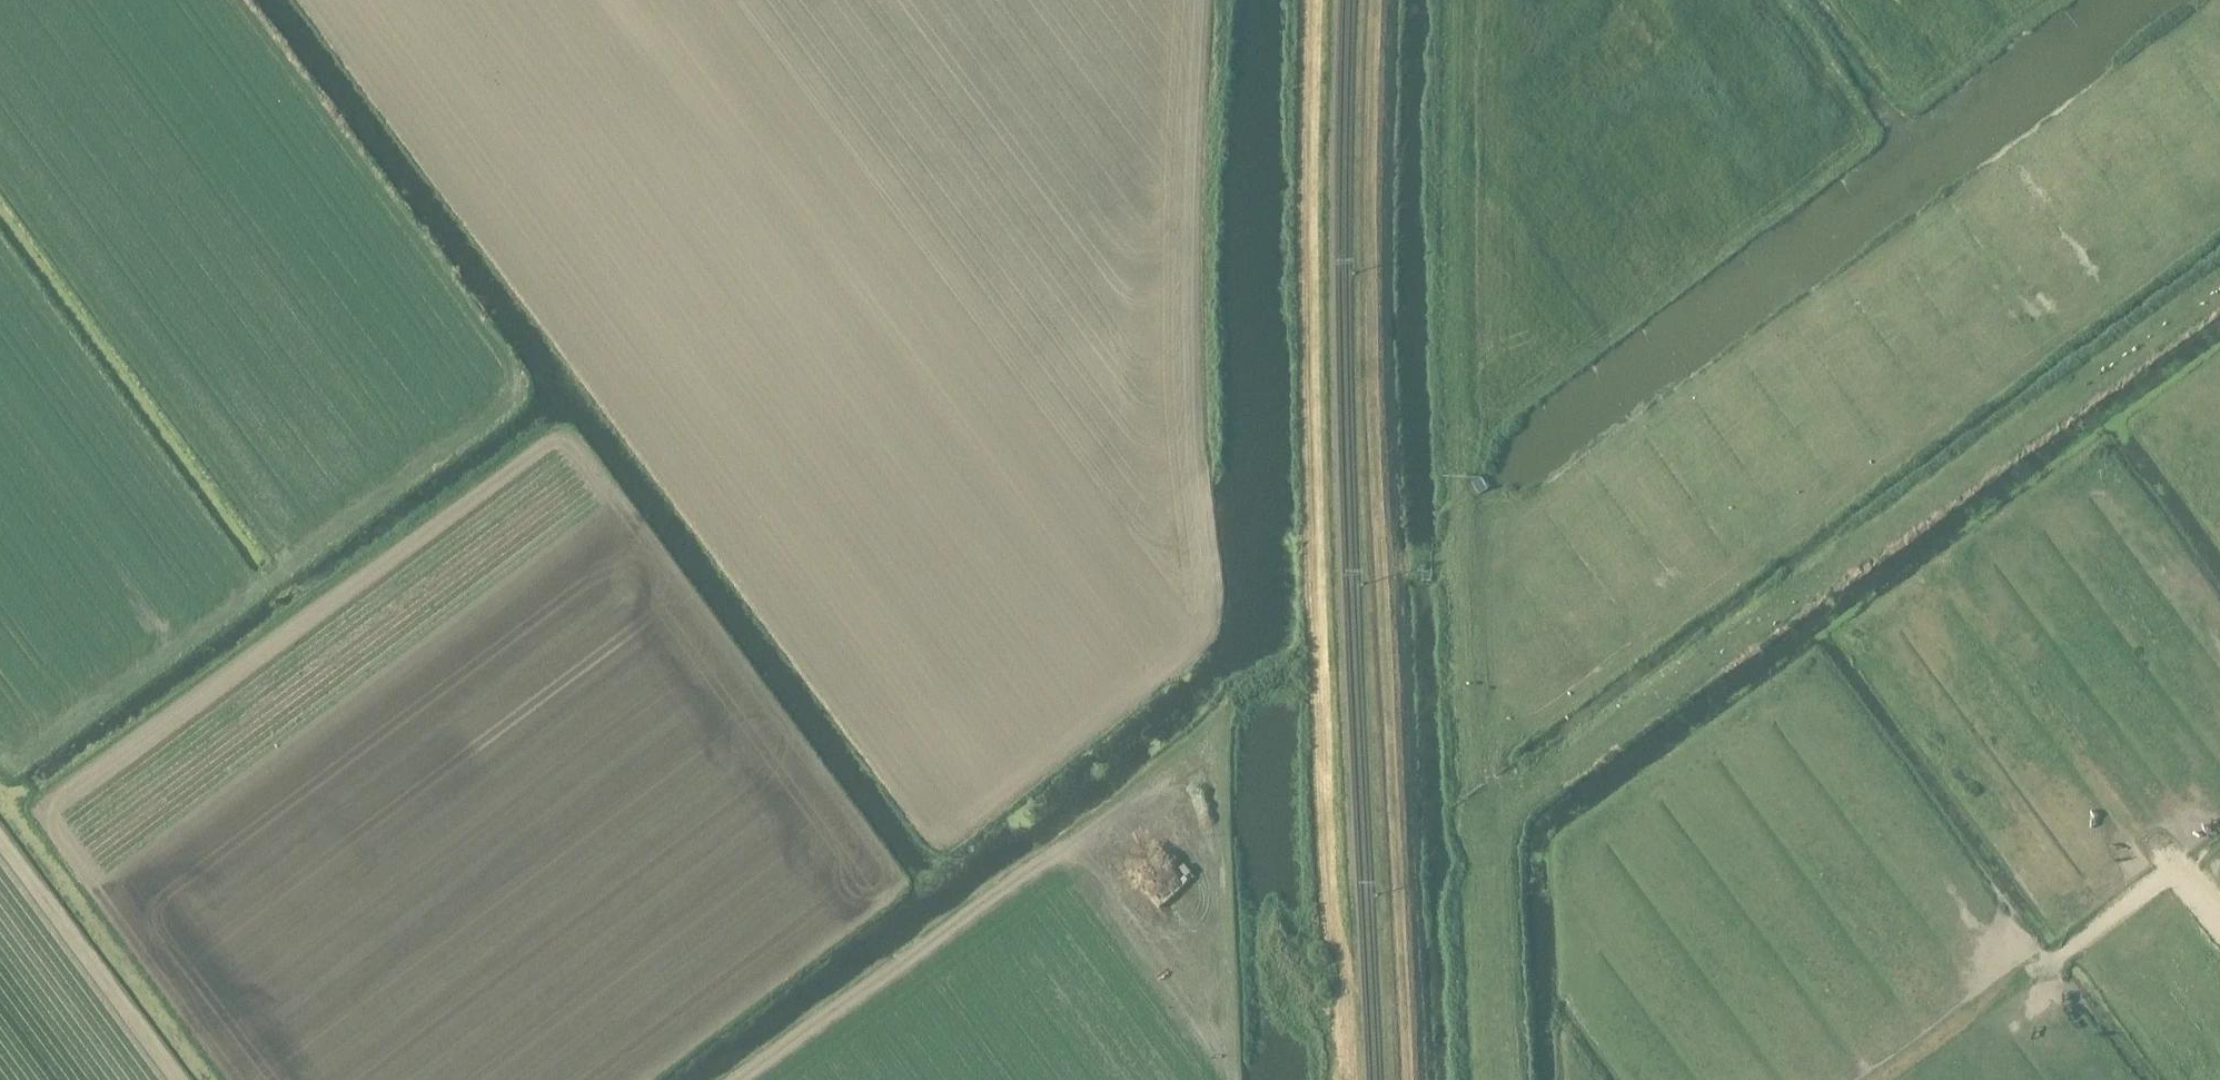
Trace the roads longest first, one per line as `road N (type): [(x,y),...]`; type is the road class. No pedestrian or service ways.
road 1 (track): [(1503,1079),(1490,816),(2219,284)]
road 2 (track): [(1223,957),(1232,1079)]

